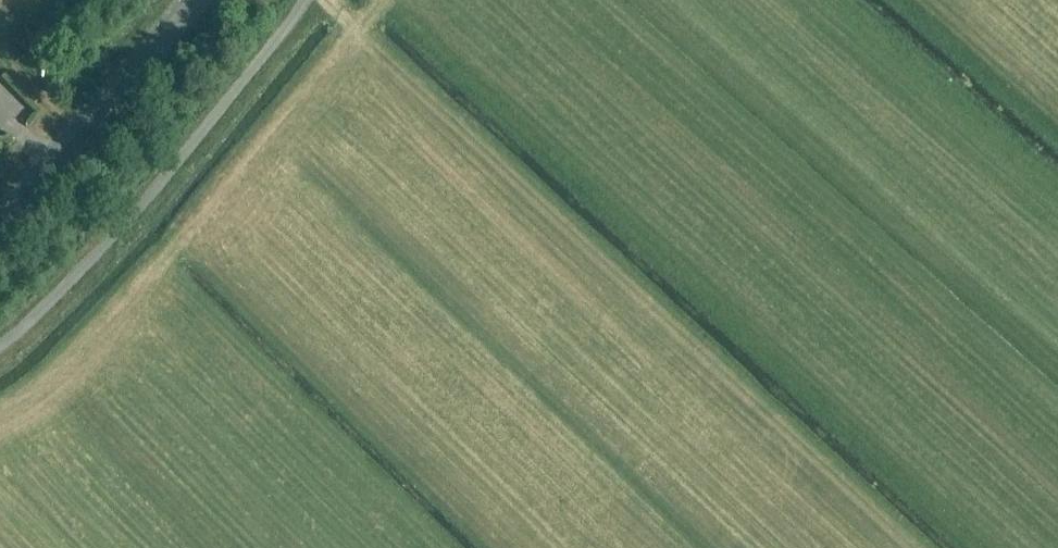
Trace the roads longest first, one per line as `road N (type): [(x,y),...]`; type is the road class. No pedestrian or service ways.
road 1 (secondary): [(195,0),(0,220)]

